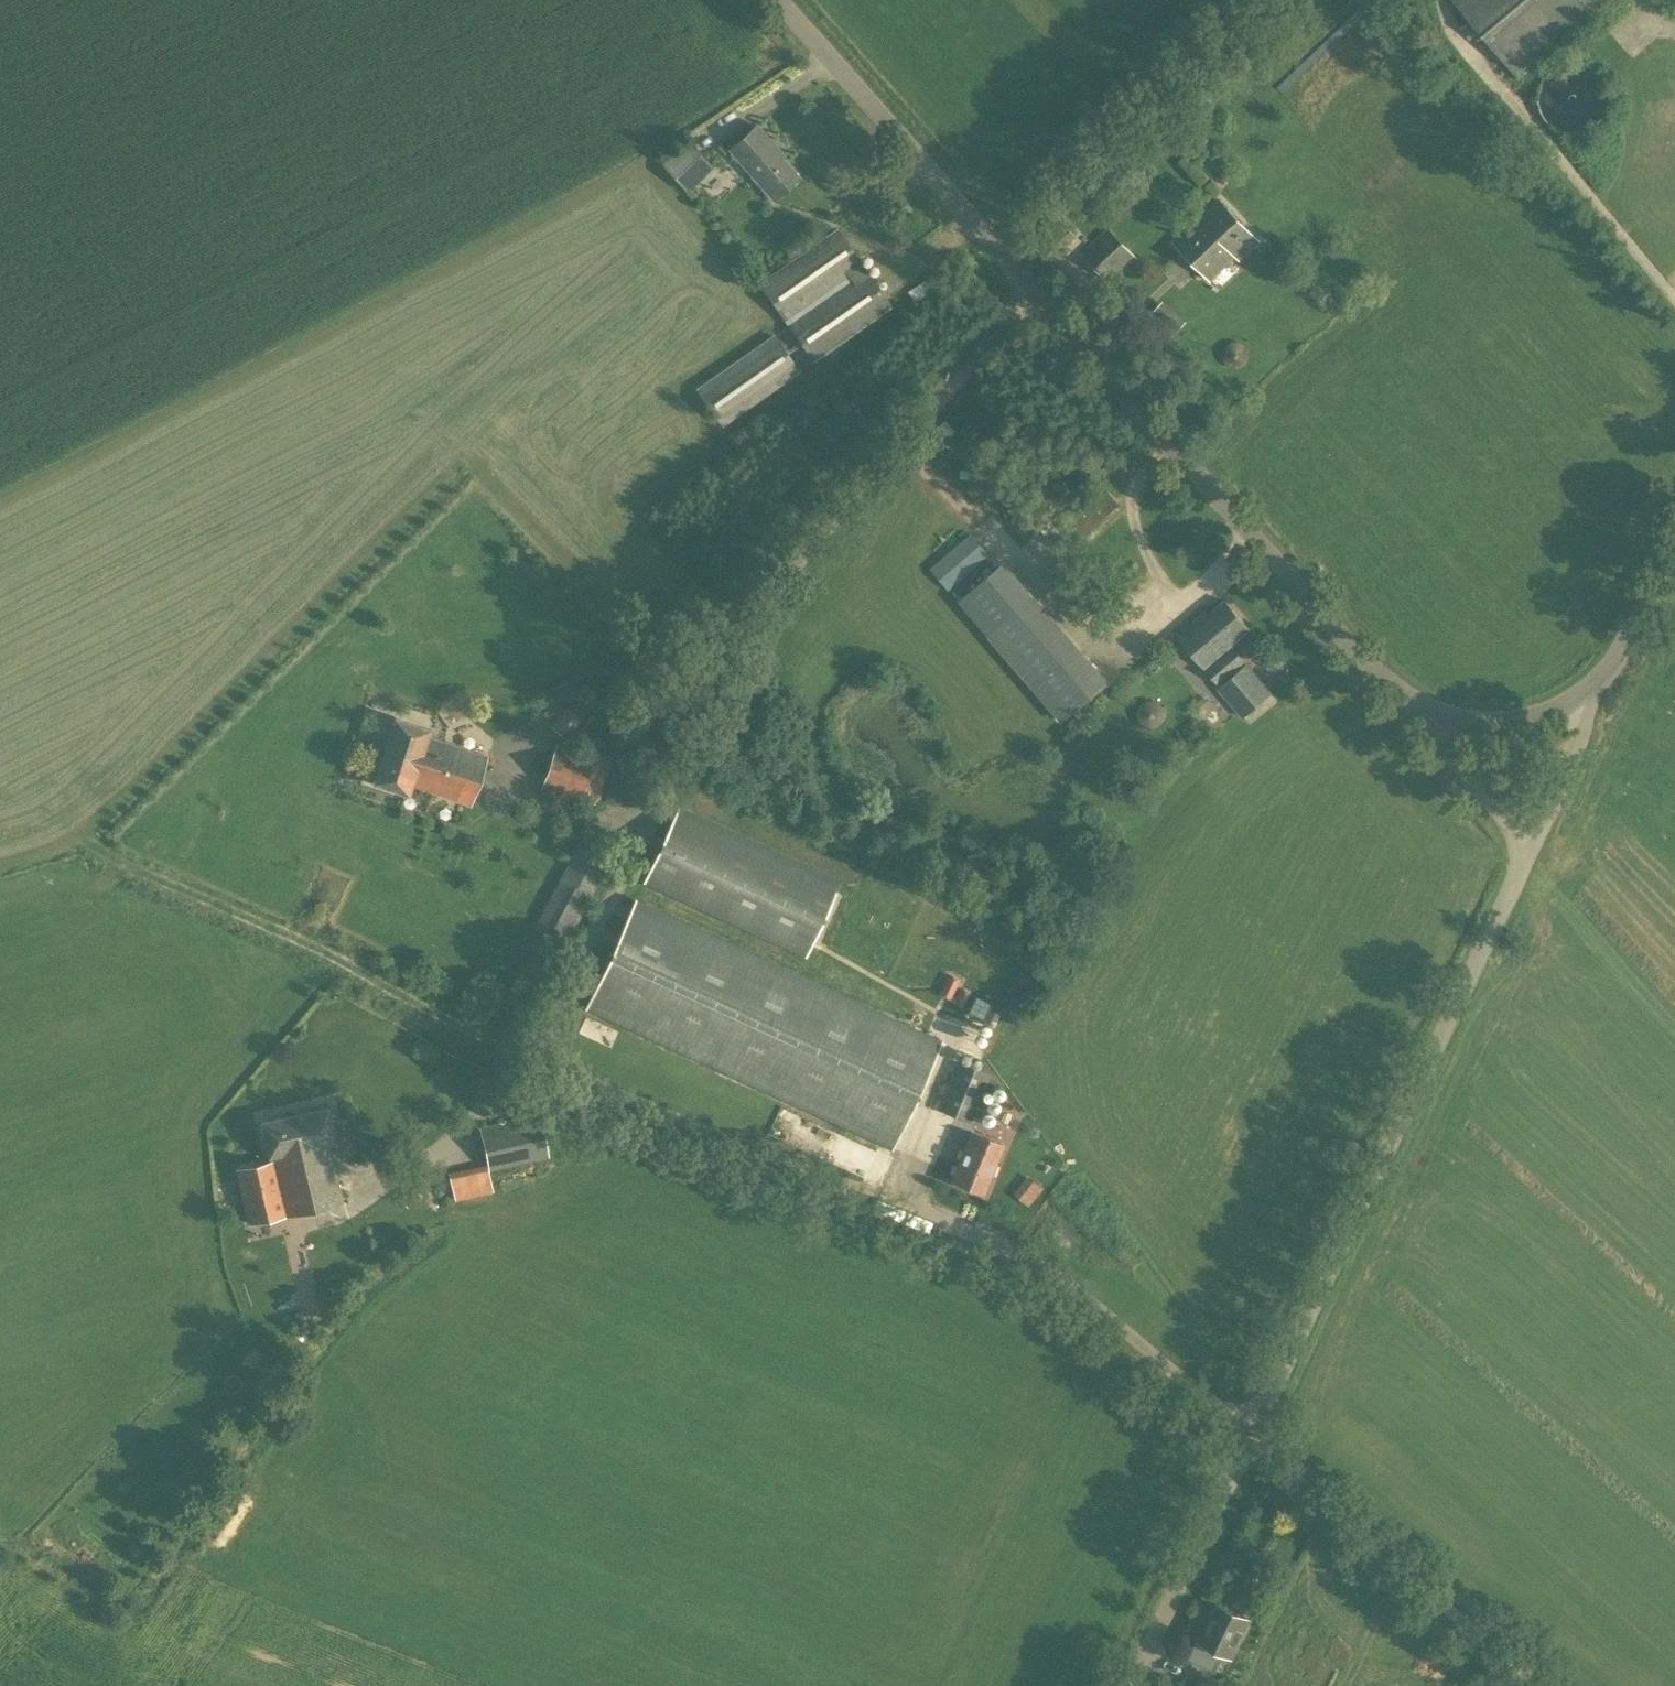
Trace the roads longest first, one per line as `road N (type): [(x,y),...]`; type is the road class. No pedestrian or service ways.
road 1 (tertiary): [(1430,715),(1394,690),(781,0)]
road 2 (unclassified): [(1130,1685),(1529,850)]
road 3 (track): [(1541,1685),(1249,1435)]
road 4 (tertiary): [(1529,850),(1572,761),(1587,691)]
road 5 (tertiary): [(1587,691),(1624,647),(1674,546)]
road 6 (tertiary): [(1529,850),(1444,748),(1430,715)]
road 7 (tertiary): [(1587,691),(1541,715),(1492,726),(1430,715)]

